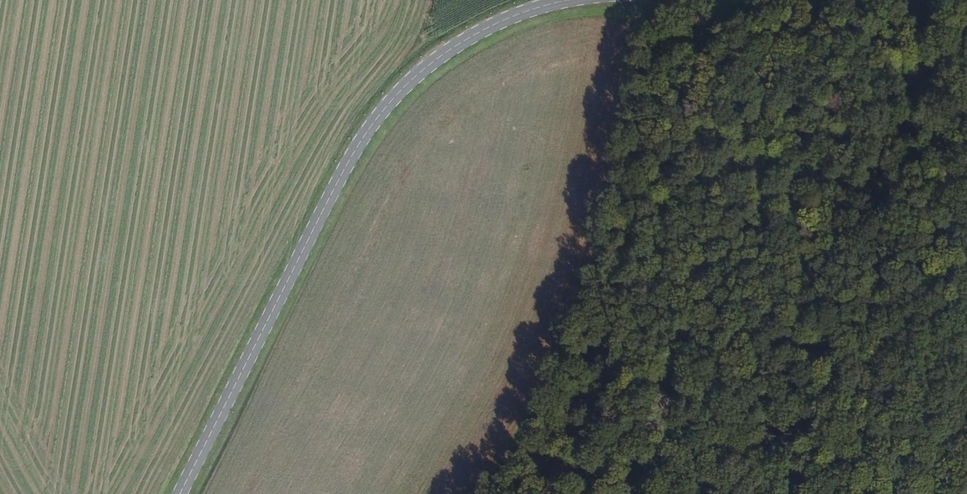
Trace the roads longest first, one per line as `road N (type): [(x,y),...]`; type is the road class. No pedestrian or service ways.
road 1 (secondary): [(177,493),(339,171),(393,91),(474,32),(561,0)]

